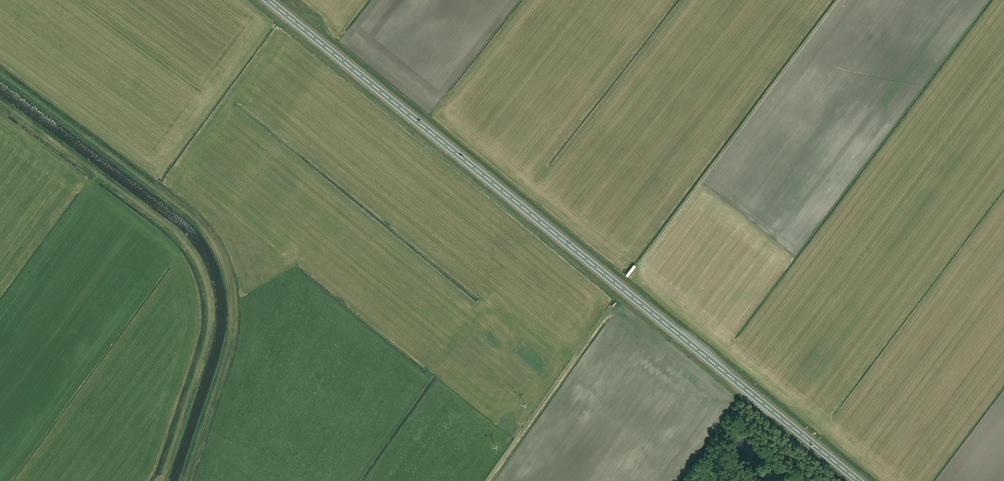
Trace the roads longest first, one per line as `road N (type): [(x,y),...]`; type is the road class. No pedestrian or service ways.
road 1 (trunk): [(859,480),(268,0)]
road 2 (track): [(836,0),(632,280)]
road 3 (track): [(617,299),(489,480)]

